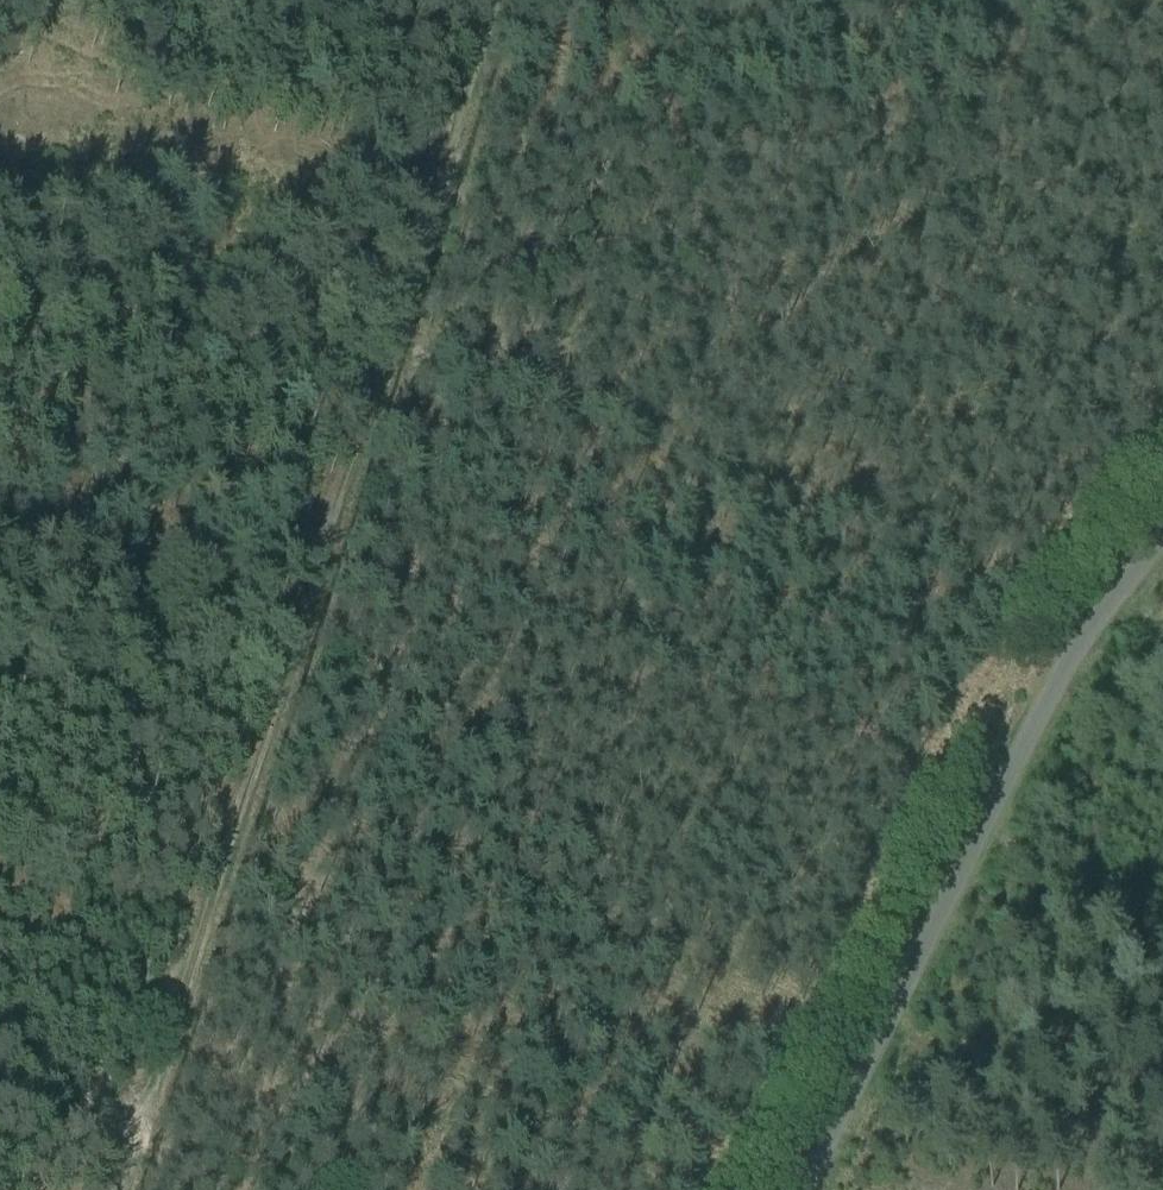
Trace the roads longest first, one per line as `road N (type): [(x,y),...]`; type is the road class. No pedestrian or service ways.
road 1 (track): [(128,1189),(233,813),(492,0)]
road 2 (unclassified): [(805,1189),(1008,760),(1074,644),(1162,523)]

